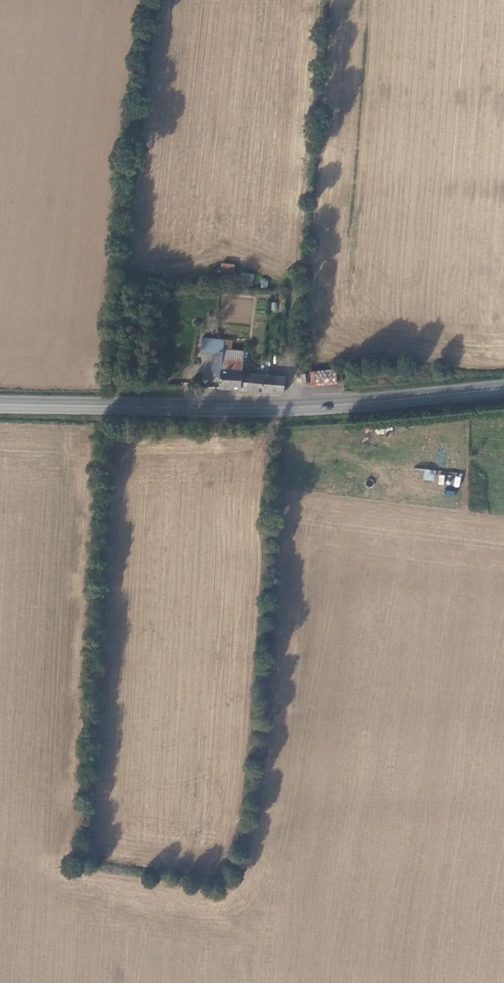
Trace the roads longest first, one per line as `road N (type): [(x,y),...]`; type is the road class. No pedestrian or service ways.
road 1 (secondary): [(0,404),(251,409),(503,387)]

